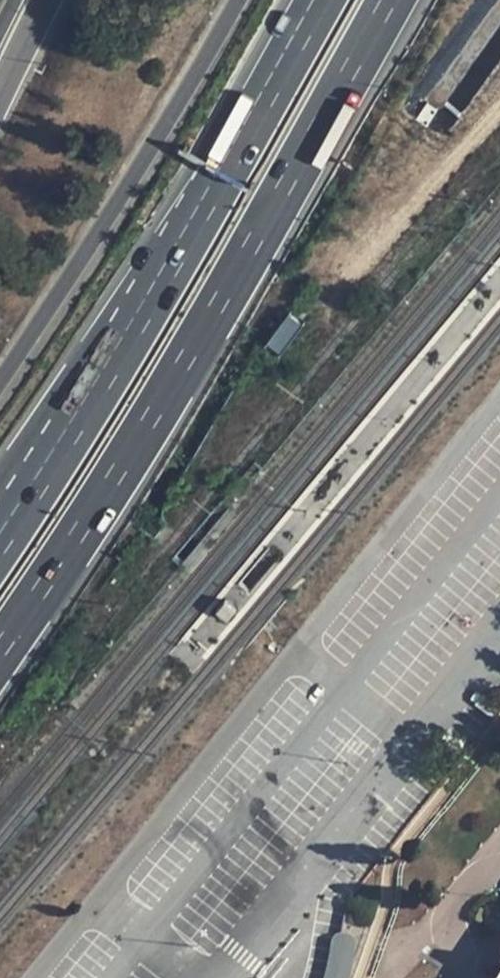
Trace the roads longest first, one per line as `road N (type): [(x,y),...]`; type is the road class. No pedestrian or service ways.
road 1 (motorway): [(0,646),(282,200),(389,0)]
road 2 (secondary): [(0,378),(99,234),(237,0)]
road 3 (motorway): [(226,169),(0,541)]
road 4 (motorway): [(226,169),(0,484)]
road 5 (motorway): [(317,0),(226,169)]
road 6 (track): [(499,111),(390,235)]

